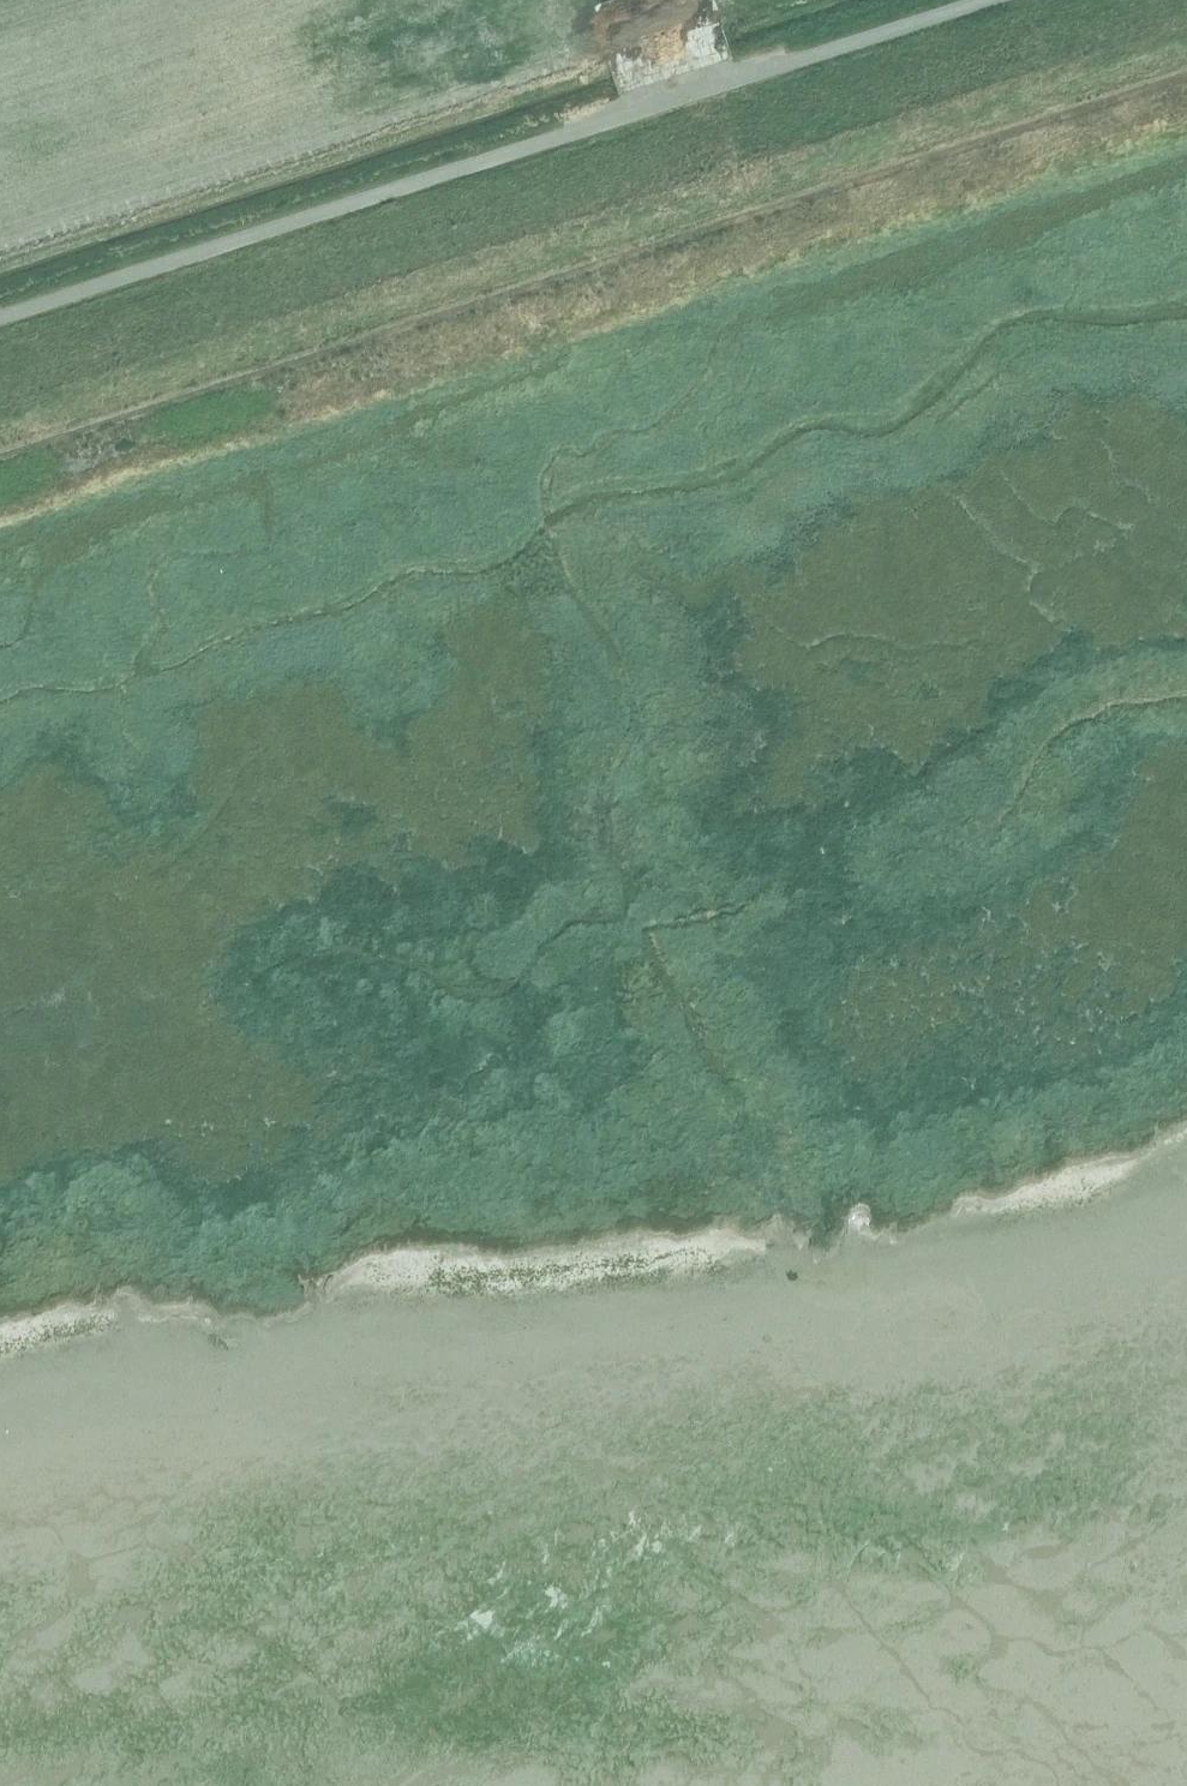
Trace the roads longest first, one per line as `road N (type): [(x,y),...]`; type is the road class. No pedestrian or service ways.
road 1 (track): [(1186,72),(0,458)]
road 2 (unclassified): [(0,320),(984,0)]

